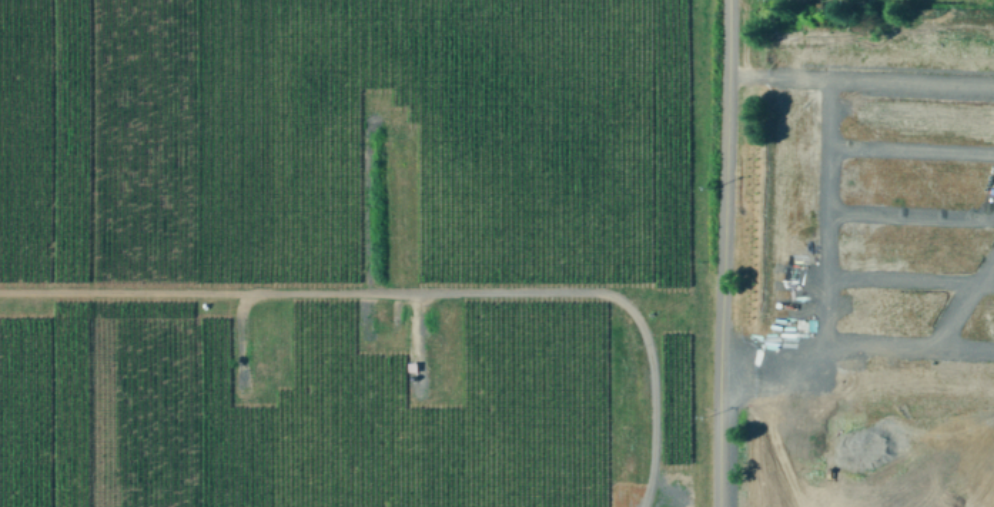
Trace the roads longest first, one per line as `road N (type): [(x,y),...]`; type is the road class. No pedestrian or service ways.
road 1 (tertiary): [(719,506),(728,0)]

